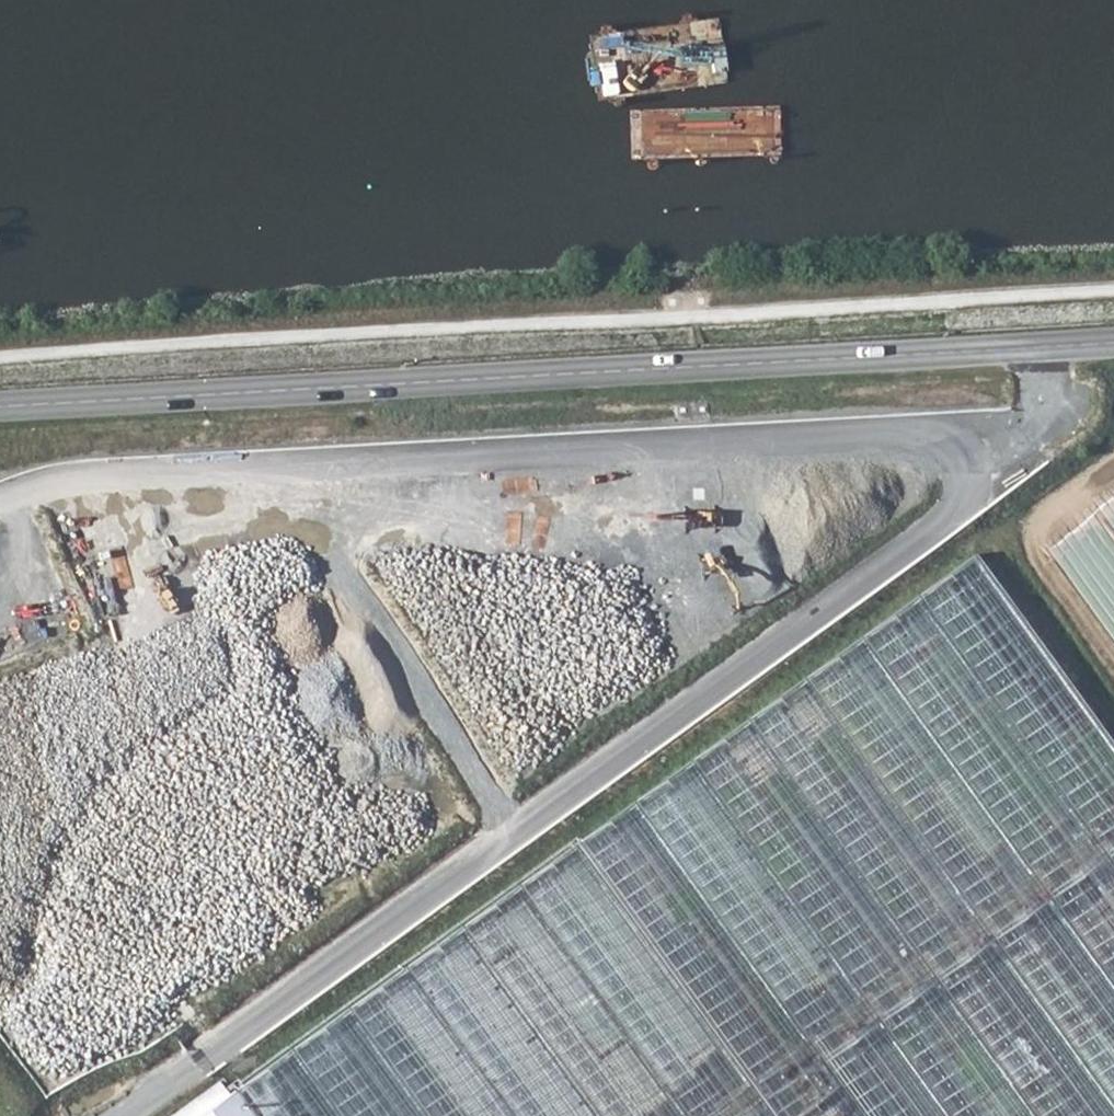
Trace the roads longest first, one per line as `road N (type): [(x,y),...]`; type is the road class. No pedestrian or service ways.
road 1 (secondary): [(0,409),(1113,345)]

